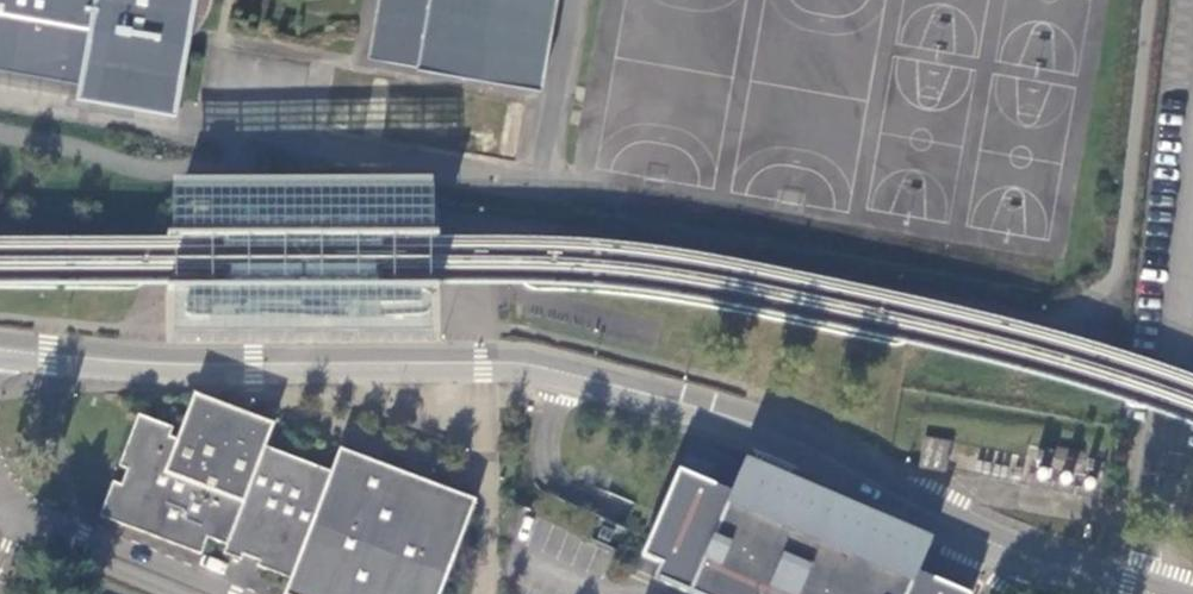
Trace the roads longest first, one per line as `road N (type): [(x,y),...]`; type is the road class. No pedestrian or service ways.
road 1 (residential): [(1151,593),(1013,551),(783,436),(519,364),(174,365),(0,352)]

